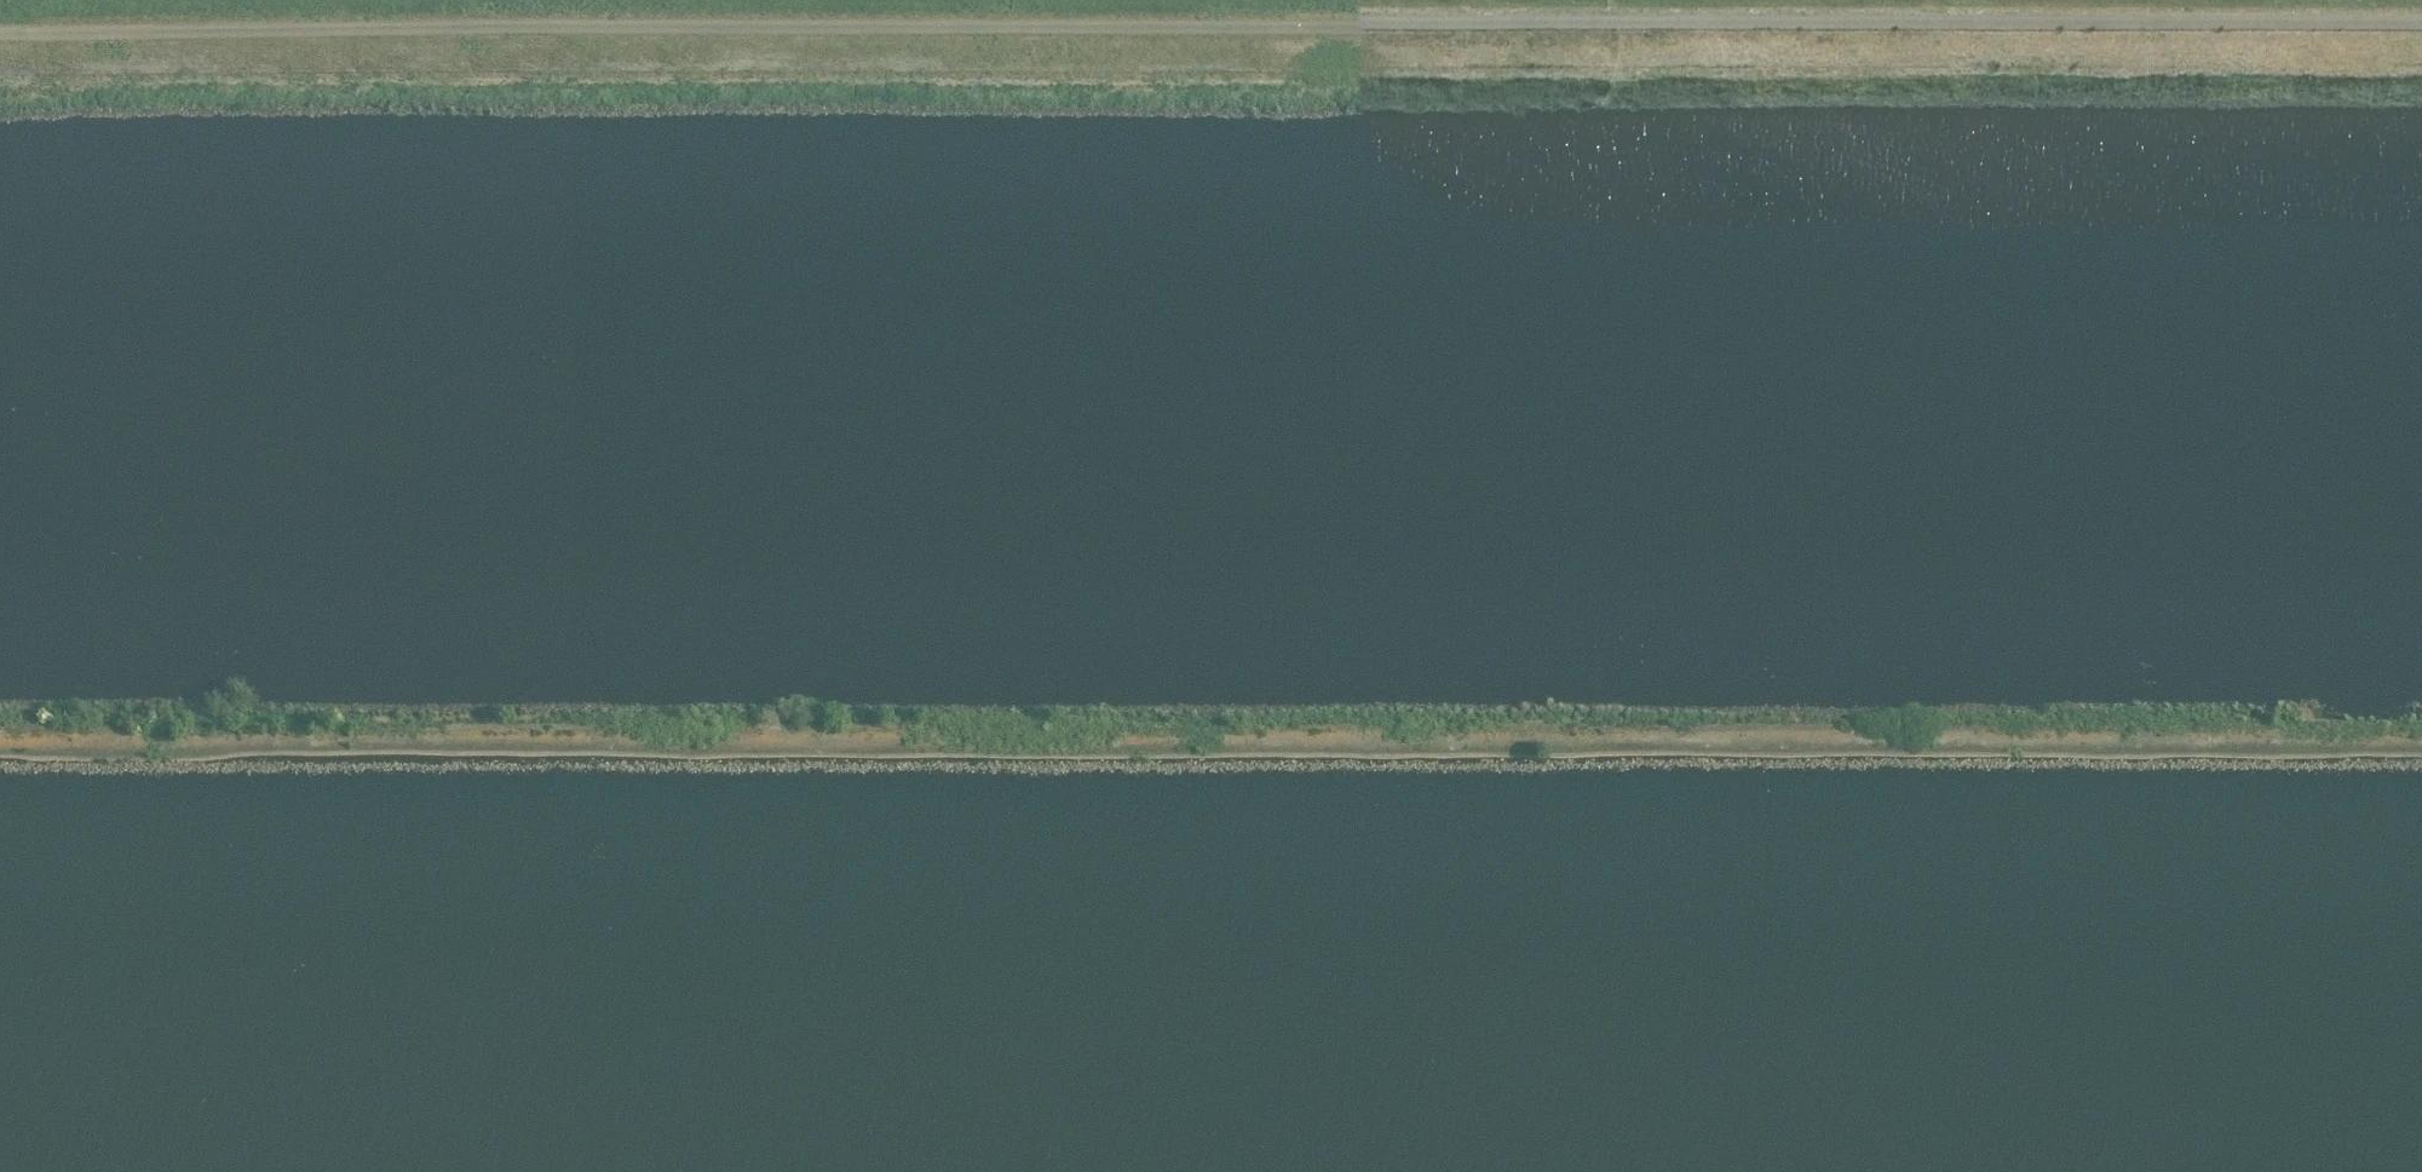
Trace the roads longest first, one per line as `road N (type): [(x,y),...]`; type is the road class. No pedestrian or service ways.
road 1 (unclassified): [(2421,22),(0,29)]

